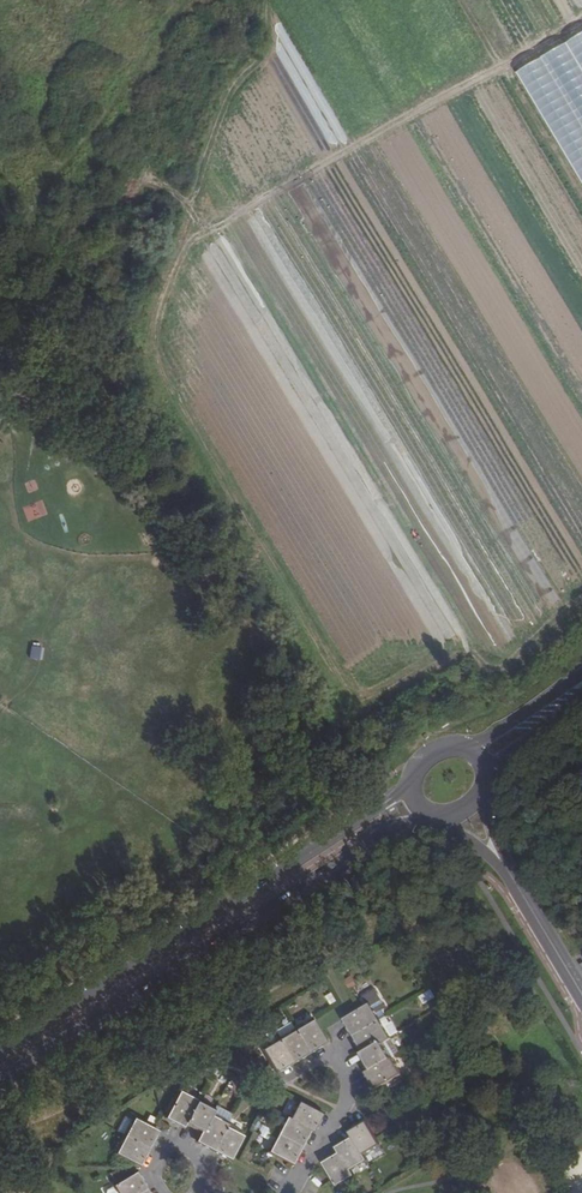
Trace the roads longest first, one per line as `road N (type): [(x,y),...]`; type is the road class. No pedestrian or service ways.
road 1 (secondary): [(0,1083),(396,829),(438,818)]
road 2 (secondary): [(412,782),(0,1050)]
road 3 (residential): [(289,1192),(349,1090),(335,1053),(290,1077)]
road 4 (tertiary): [(581,995),(502,861)]
road 5 (secondary): [(581,672),(465,749)]
road 6 (secondary): [(486,779),(581,697)]

